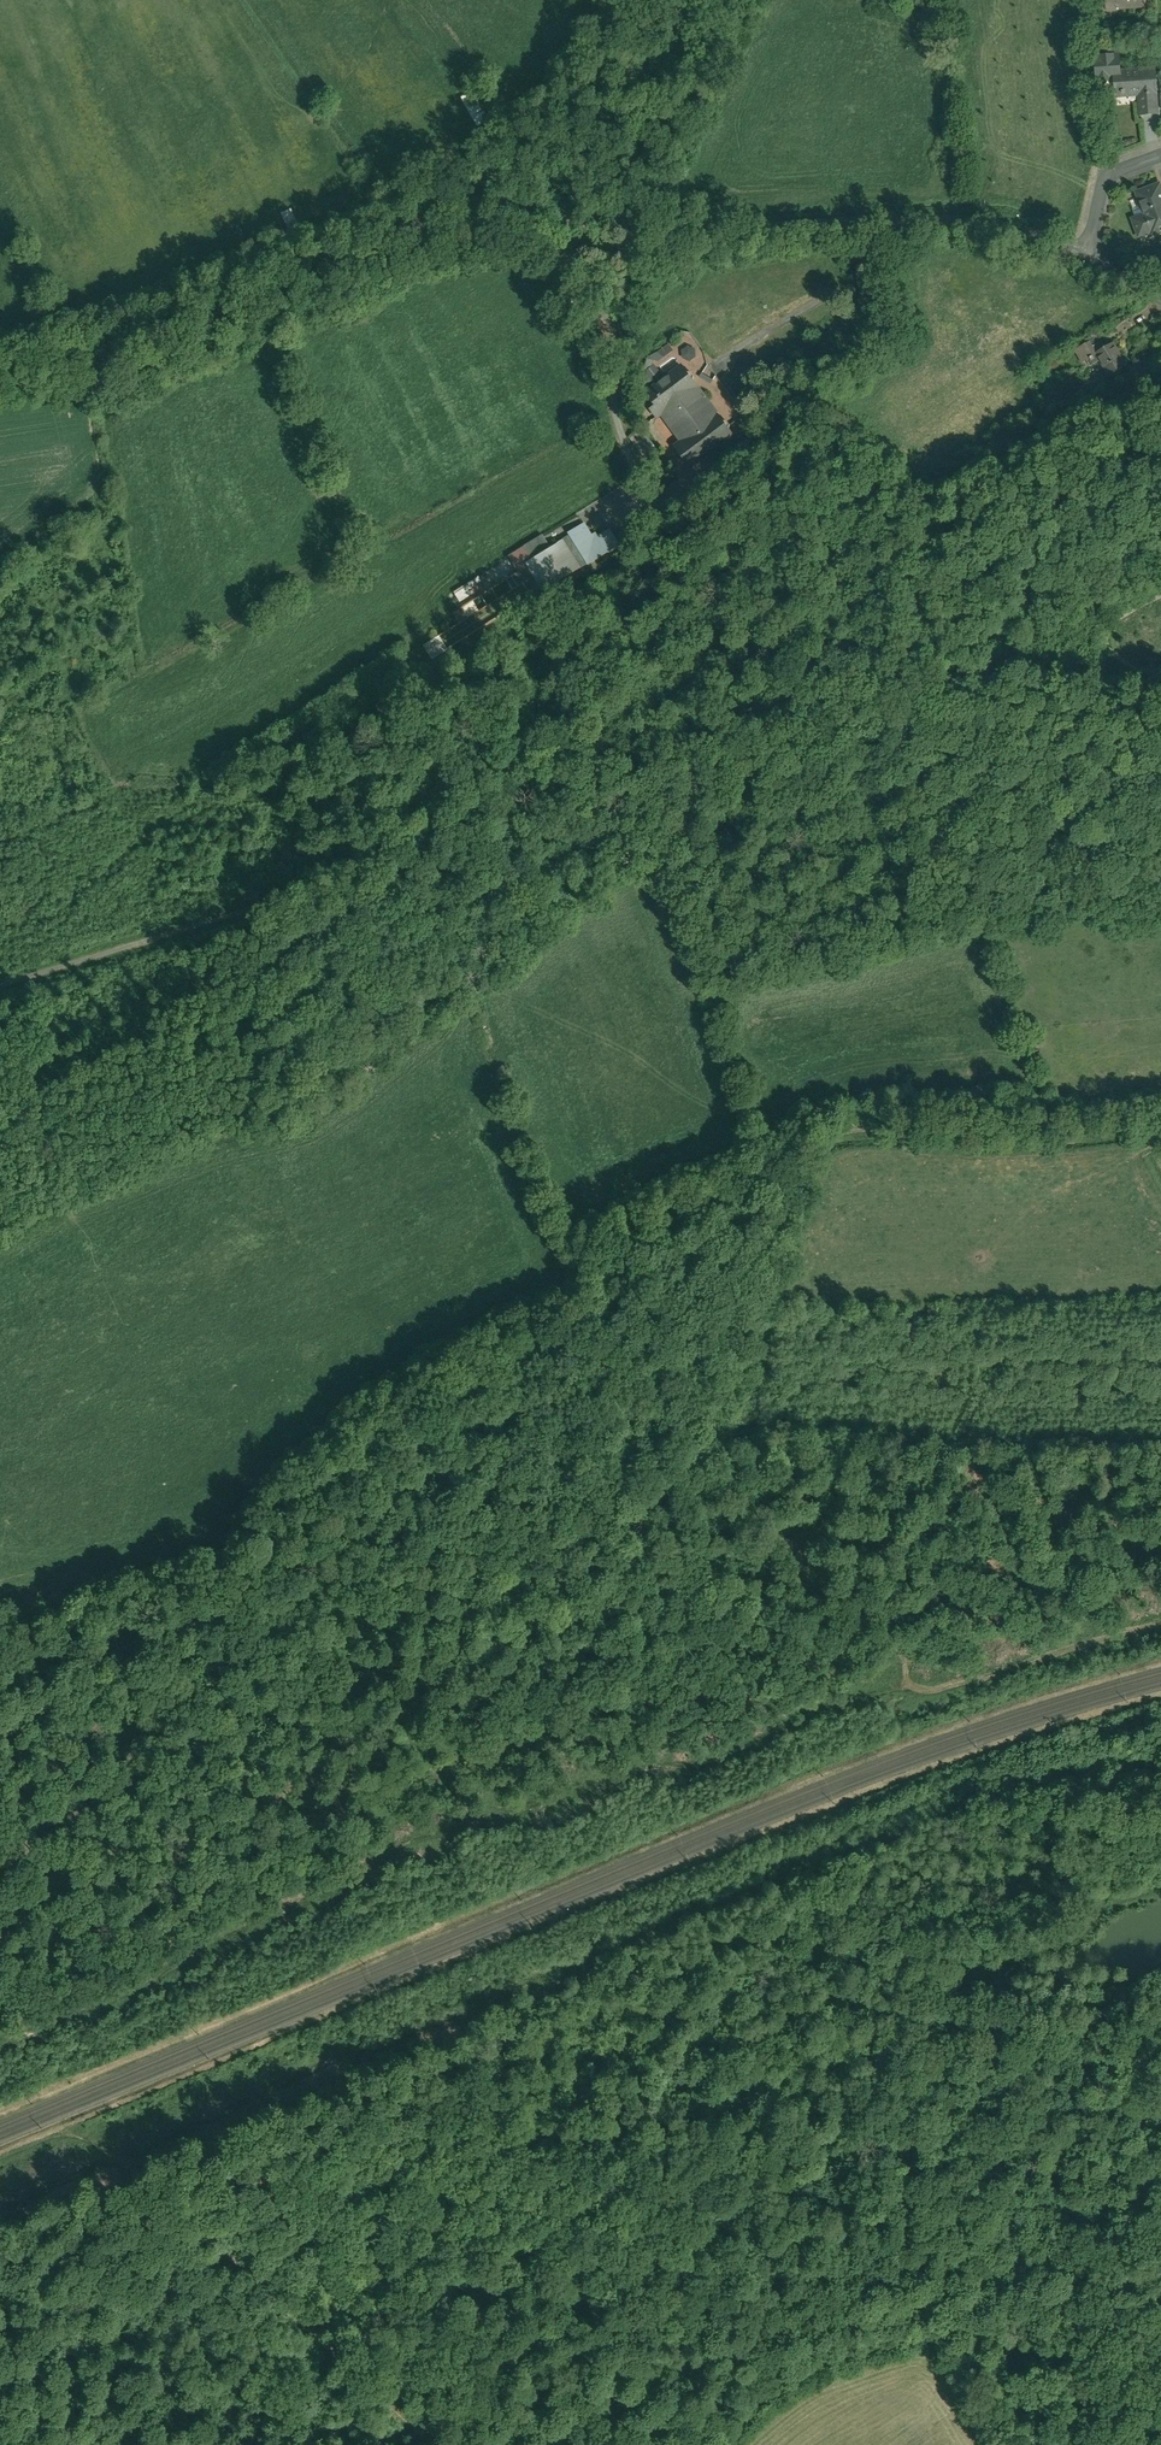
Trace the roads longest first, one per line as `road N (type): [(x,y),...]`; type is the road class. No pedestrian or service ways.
road 1 (track): [(1160,686),(967,682),(0,982)]
road 2 (unclassified): [(0,377),(111,355),(493,238),(626,233)]
road 3 (unclassified): [(626,233),(967,230),(1084,254)]
road 4 (unclassified): [(626,233),(644,169),(742,0)]
road 5 (track): [(1160,563),(1008,619),(967,682)]
road 6 (residential): [(1160,147),(1104,168),(1084,254)]

